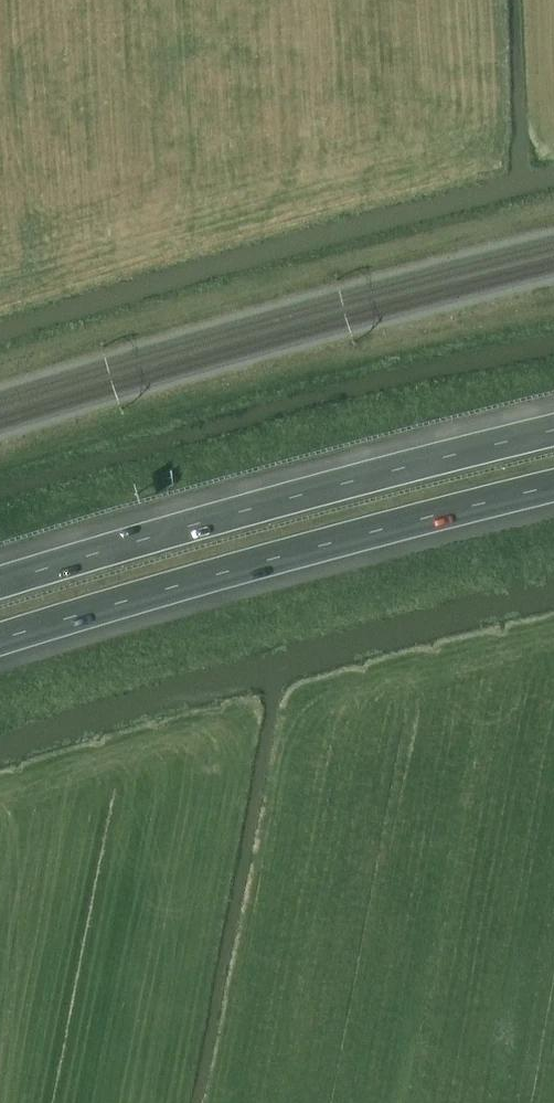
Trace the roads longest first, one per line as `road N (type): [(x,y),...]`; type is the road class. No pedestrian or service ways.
road 1 (motorway): [(0,639),(553,487)]
road 2 (motorway): [(553,431),(0,582)]

